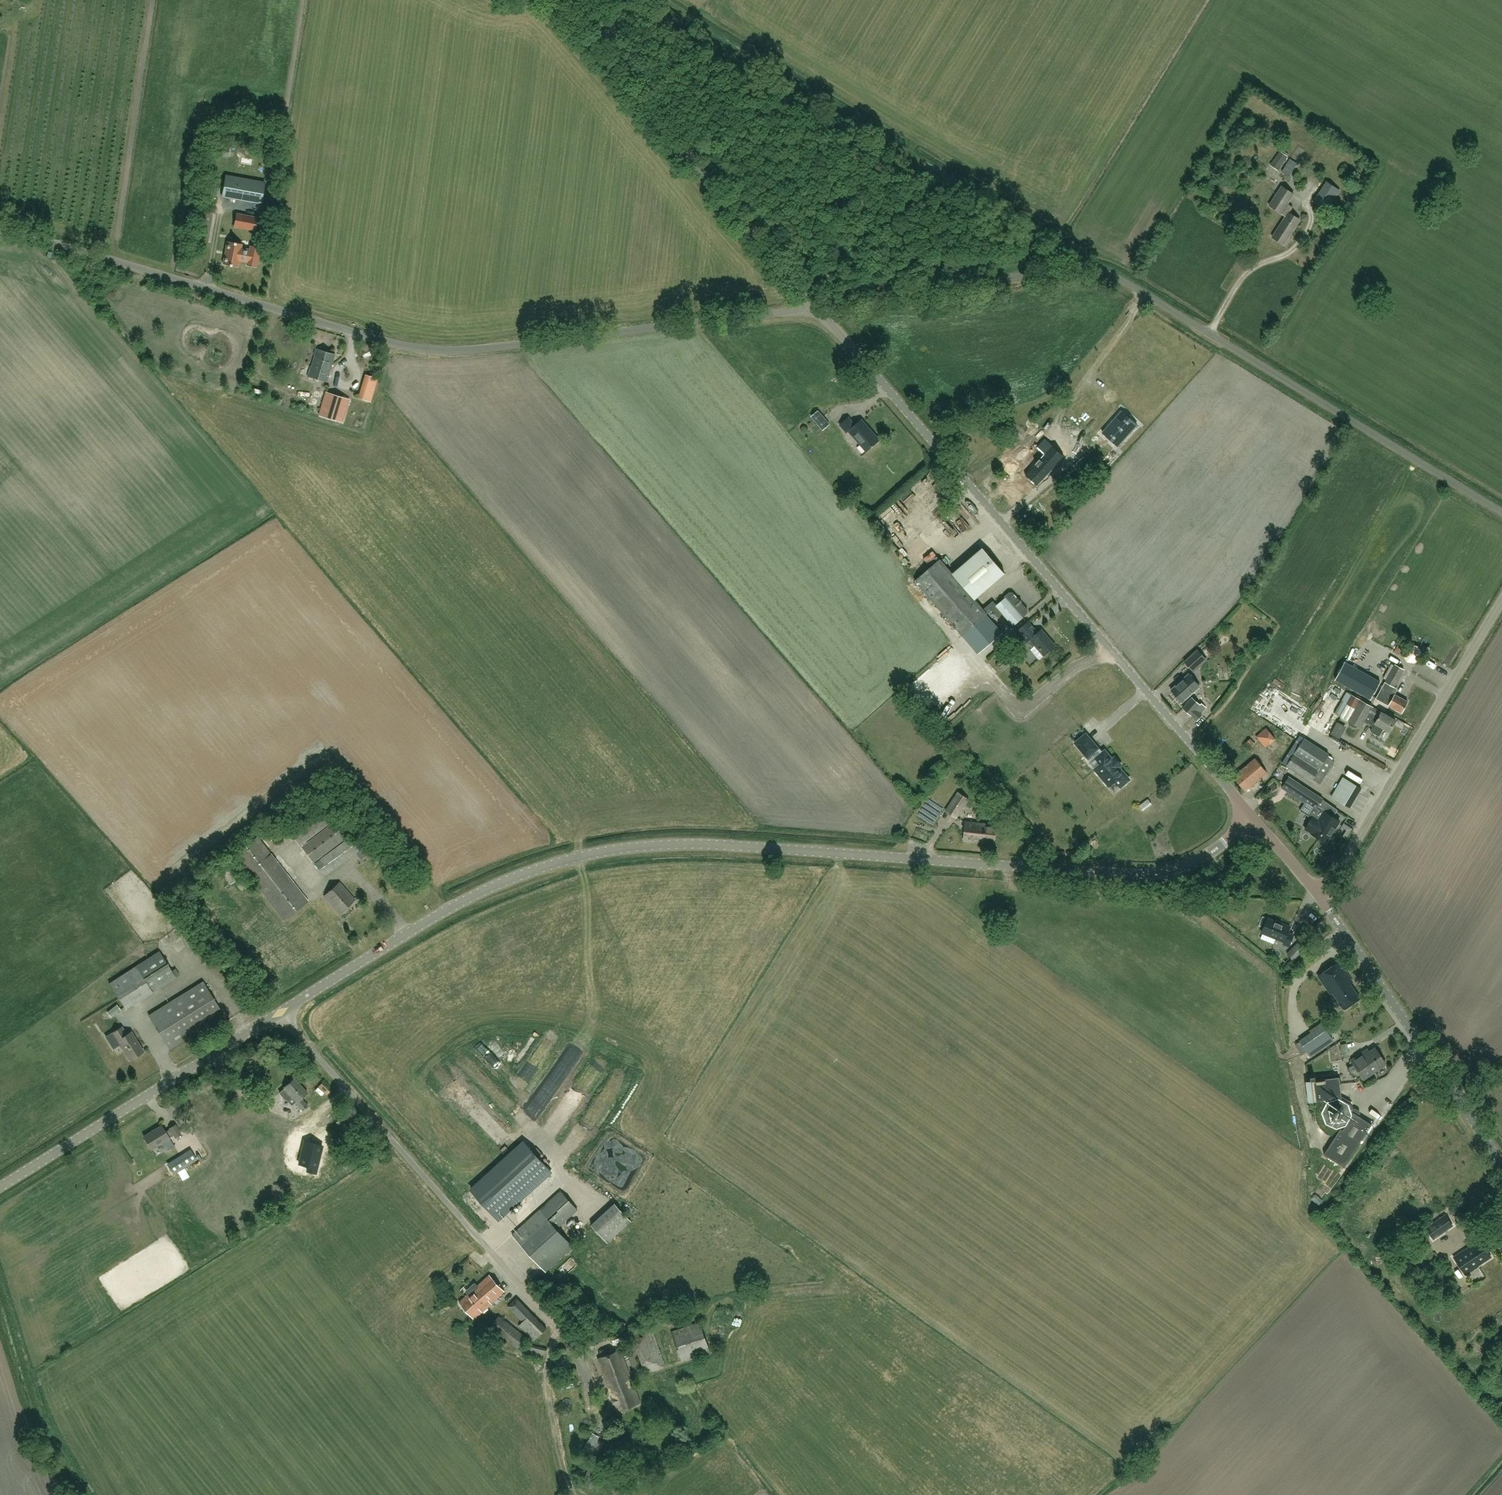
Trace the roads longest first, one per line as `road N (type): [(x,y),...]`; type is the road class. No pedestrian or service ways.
road 1 (tertiary): [(281,1014),(470,897),(597,854),(721,846),(1146,874),(1206,856),(1255,820)]
road 2 (unclassified): [(818,307),(420,352),(0,229)]
road 3 (unclassified): [(1501,513),(1102,273),(818,307)]
road 4 (tertiary): [(1255,820),(818,307)]
road 5 (unclassified): [(592,1394),(575,1347),(281,1014)]
road 6 (tertiary): [(818,307),(554,0)]
road 7 (unclassified): [(1322,899),(1501,601)]
road 8 (tertiary): [(0,1187),(281,1014)]
road 9 (tertiary): [(1501,1163),(1322,899)]

